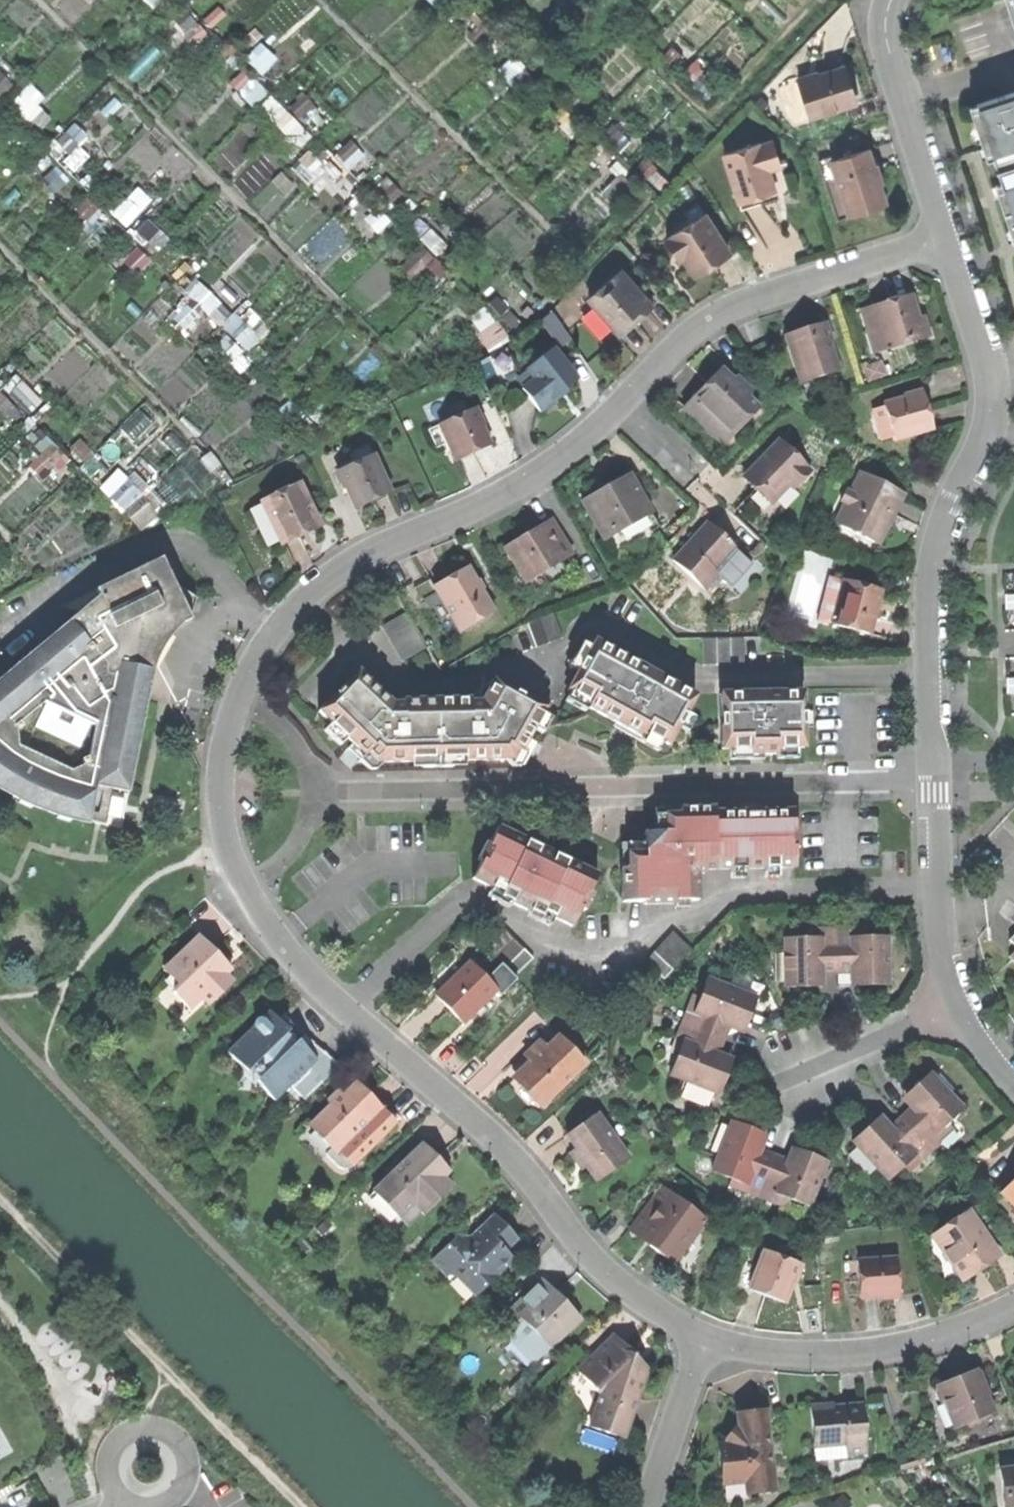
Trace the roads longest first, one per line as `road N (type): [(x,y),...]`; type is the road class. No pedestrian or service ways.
road 1 (residential): [(624,405),(514,489),(348,563),(276,623),(241,680),(220,765),(227,846),(246,889),(307,970),(515,1154),(602,1268),(702,1347)]
road 2 (residential): [(963,1005),(939,914),(934,575),(951,507),(989,429),(992,363),(953,233)]
road 3 (track): [(0,1200),(302,1506)]
road 4 (residential): [(953,233),(740,301),(683,337),(624,405)]
road 5 (residential): [(702,1347),(818,1353),(941,1337),(1013,1304)]
road 6 (residential): [(953,233),(887,40),(891,0)]
road 7 (residential): [(963,1005),(802,1072)]
road 8 (residential): [(702,1347),(655,1475),(651,1506)]
road 9 (residential): [(165,1506),(191,1483),(191,1455),(174,1432),(148,1426)]

